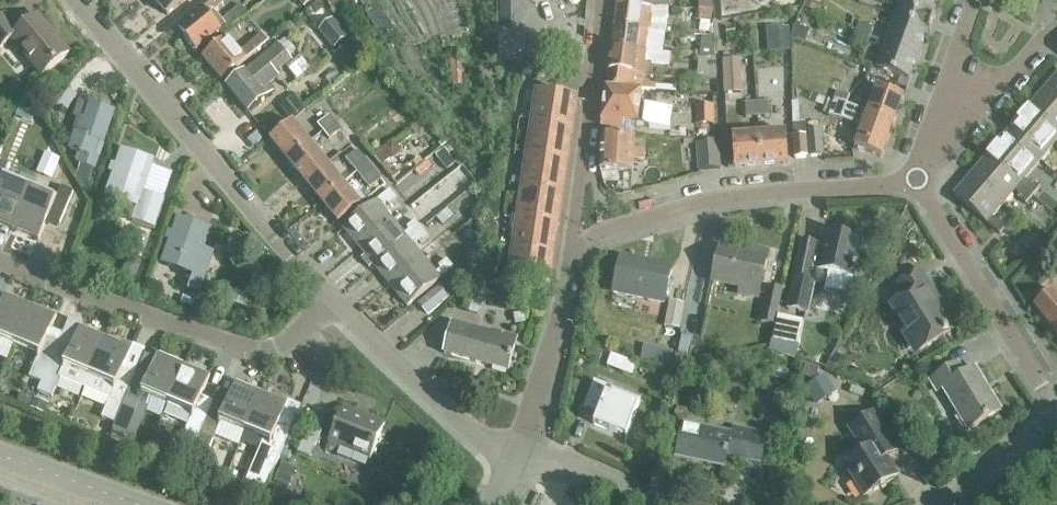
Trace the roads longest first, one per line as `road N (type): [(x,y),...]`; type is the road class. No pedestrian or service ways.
road 1 (residential): [(333,304),(79,0)]
road 2 (residential): [(333,304),(302,330),(249,346),(0,260)]
road 3 (residential): [(573,256),(599,233),(720,199),(915,182)]
road 4 (residential): [(915,182),(1056,414)]
road 5 (residential): [(605,0),(573,256)]
road 6 (residential): [(523,453),(480,435),(333,304)]
road 7 (residential): [(573,256),(523,453)]
road 8 (residential): [(137,504),(0,458)]
road 9 (residential): [(949,504),(1056,414)]
road 10 (residential): [(523,453),(650,504)]
road 11 (residential): [(958,96),(1006,73),(1056,24)]

